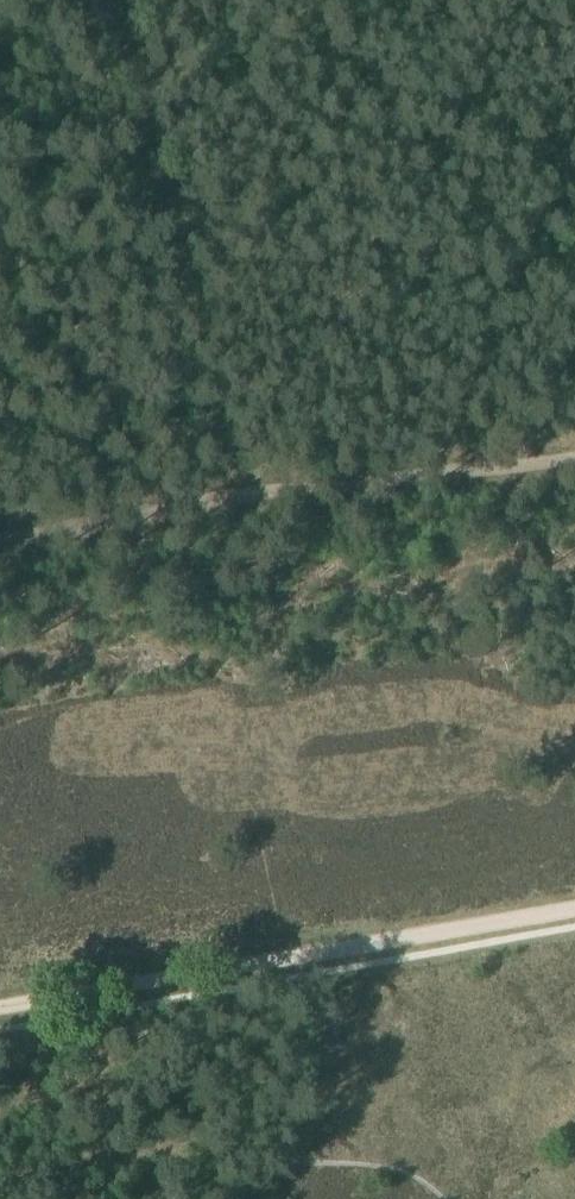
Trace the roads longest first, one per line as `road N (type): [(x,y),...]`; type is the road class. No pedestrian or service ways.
road 1 (track): [(0,1012),(574,909)]
road 2 (track): [(0,542),(254,493),(574,451)]

